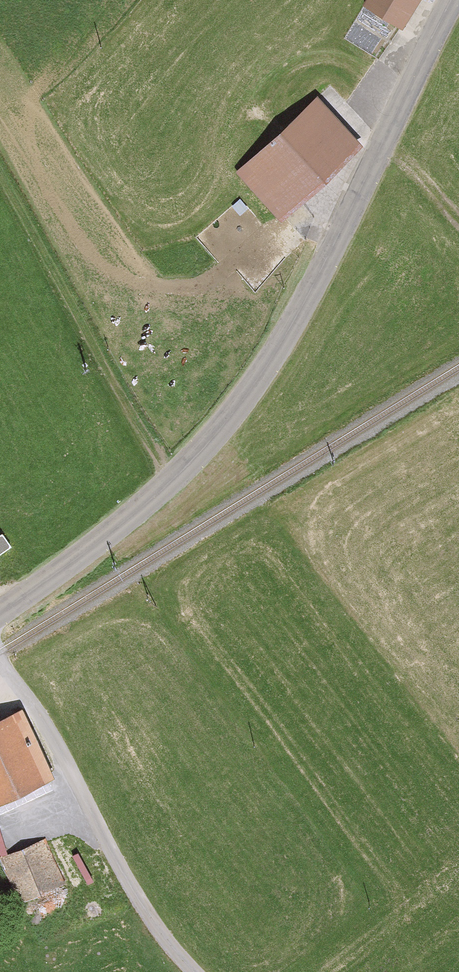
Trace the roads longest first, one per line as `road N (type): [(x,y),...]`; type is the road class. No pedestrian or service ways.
road 1 (tertiary): [(0,613),(176,476),(252,389),(343,226),(451,0)]
road 2 (track): [(0,661),(139,902),(194,971)]
road 3 (track): [(0,159),(176,476)]

